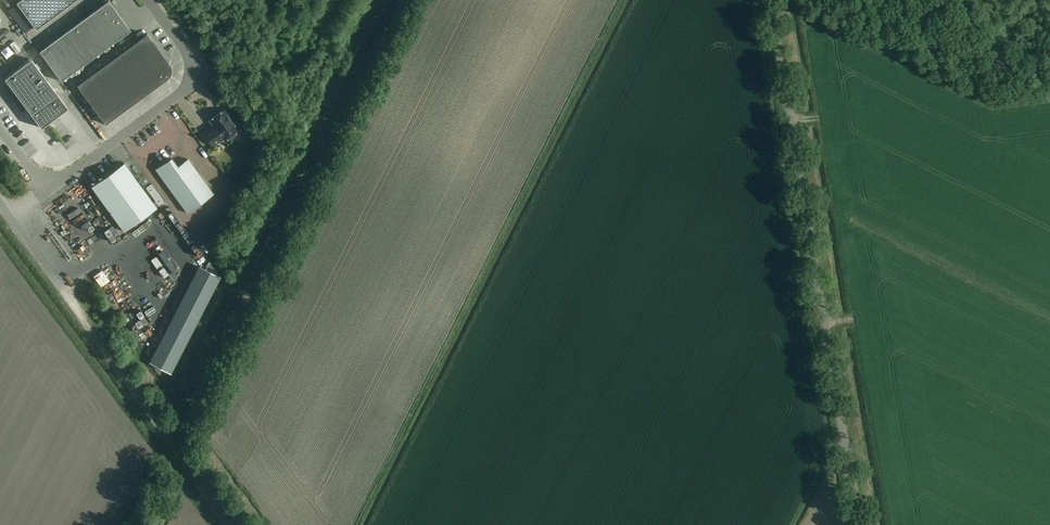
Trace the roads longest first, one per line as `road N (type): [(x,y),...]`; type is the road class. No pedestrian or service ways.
road 1 (unclassified): [(858,524),(770,0)]
road 2 (residential): [(147,0),(189,57),(189,89),(68,177)]

